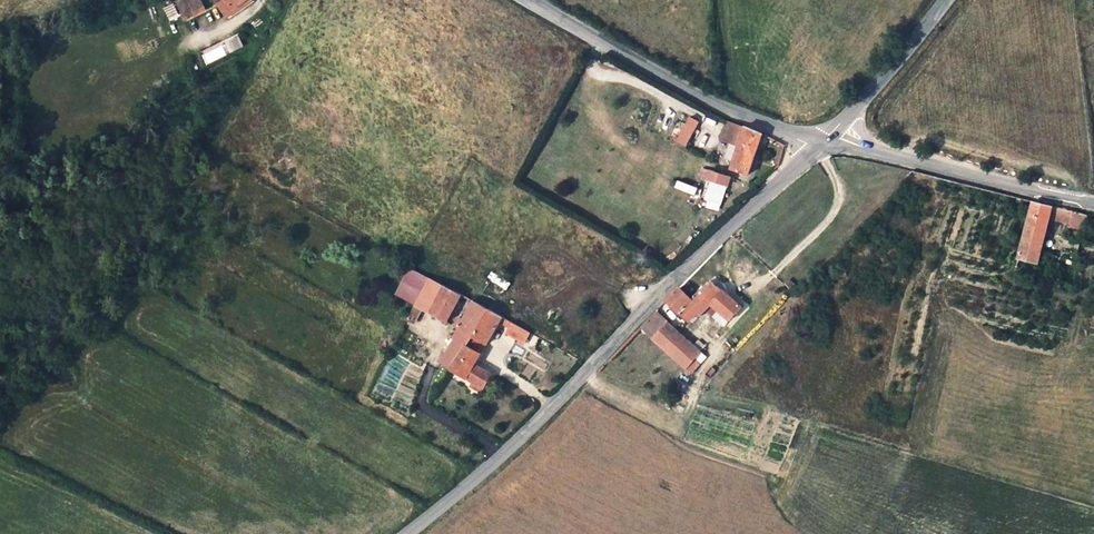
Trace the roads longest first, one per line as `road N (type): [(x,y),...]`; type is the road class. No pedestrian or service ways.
road 1 (unclassified): [(817,148),(505,453),(408,533)]
road 2 (unclassified): [(817,148),(706,98),(530,0)]
road 3 (unclassified): [(832,133),(1093,203)]
road 4 (unclassified): [(948,0),(832,133)]

